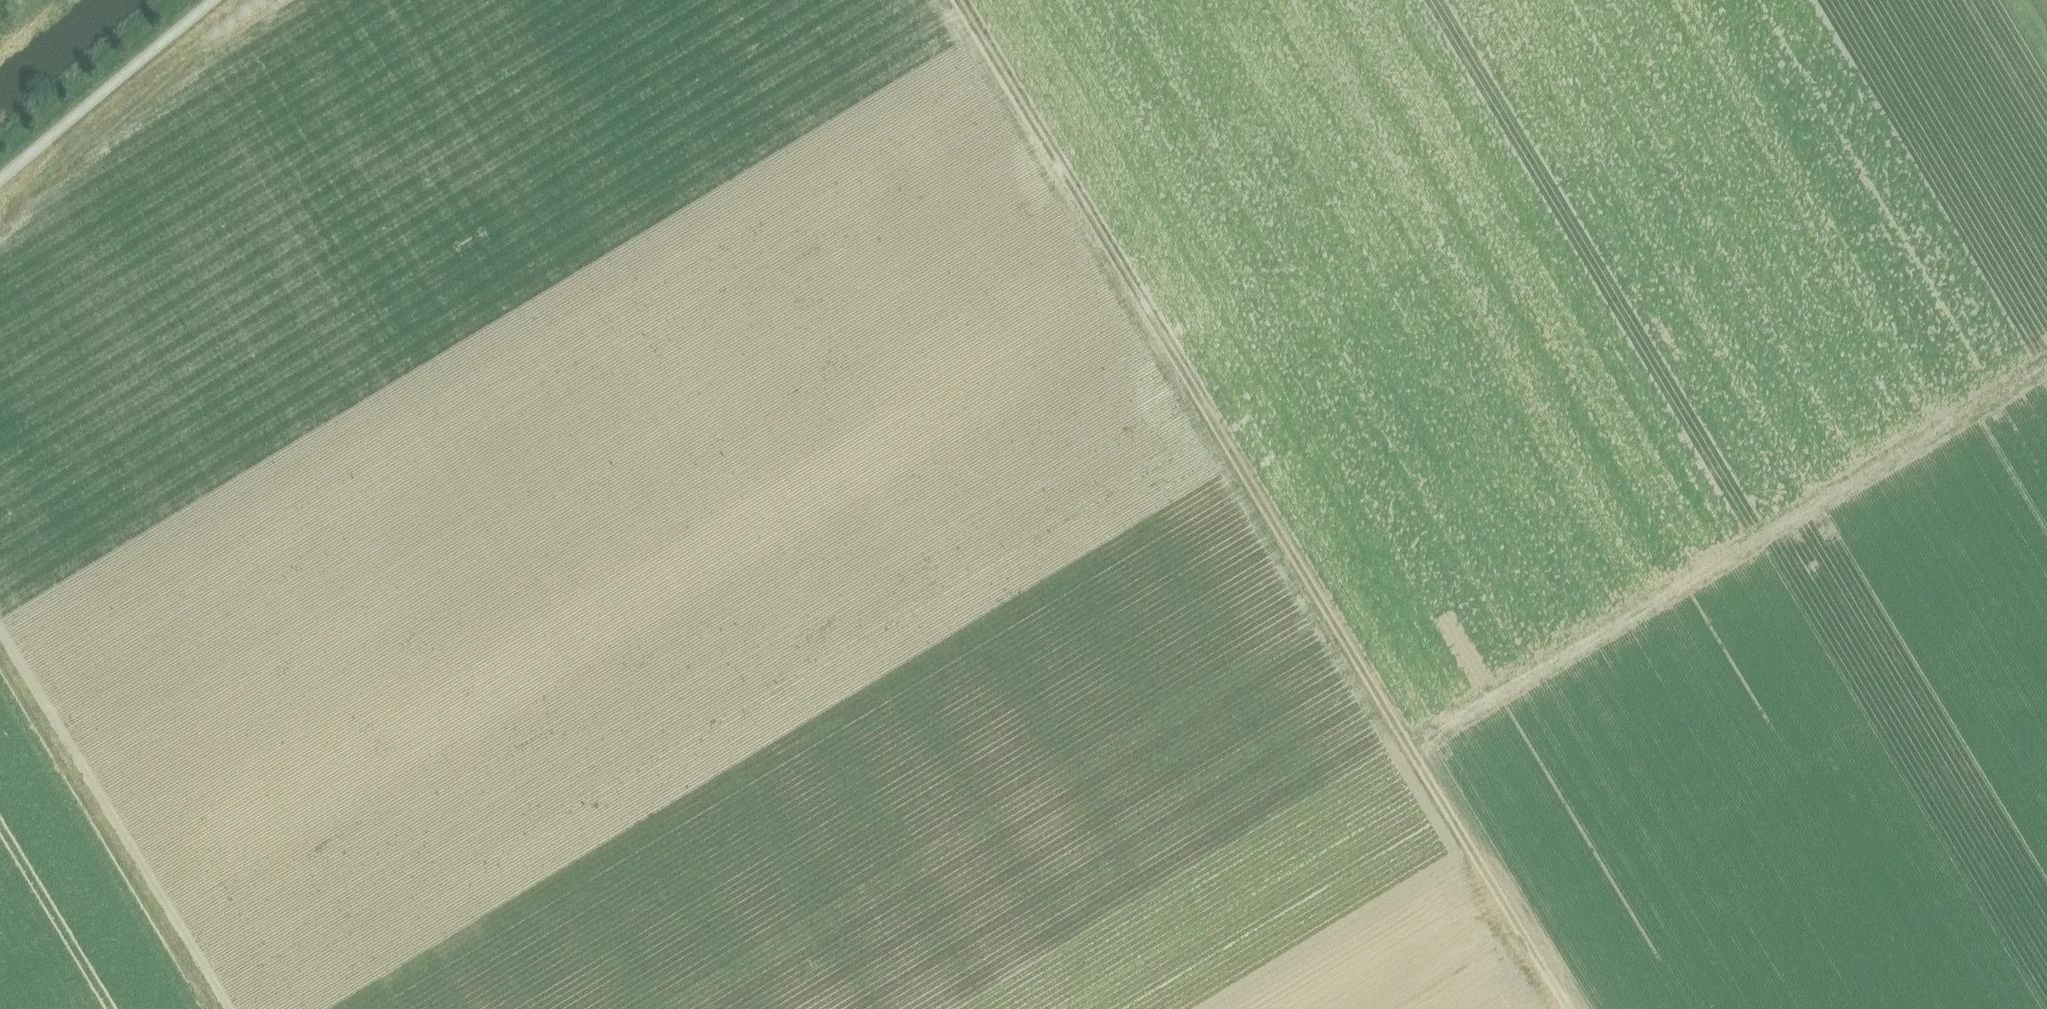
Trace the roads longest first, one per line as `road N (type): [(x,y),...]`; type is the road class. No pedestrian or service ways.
road 1 (unclassified): [(0,186),(222,0)]

